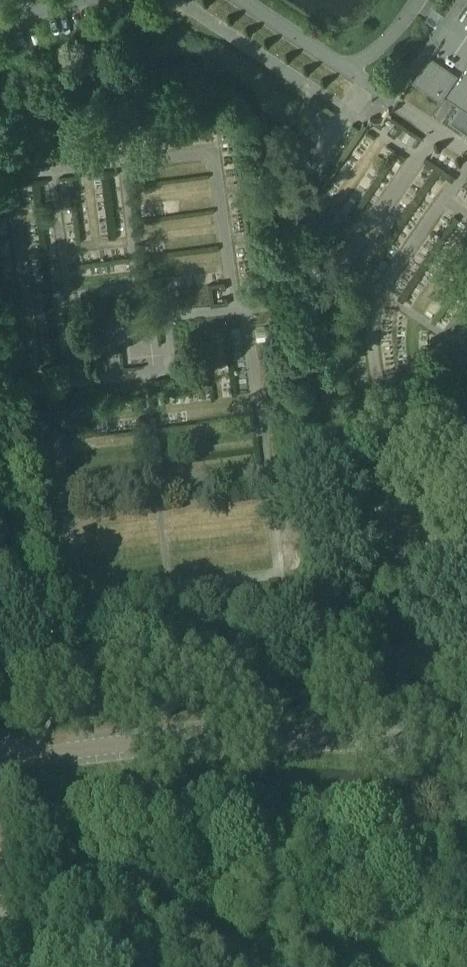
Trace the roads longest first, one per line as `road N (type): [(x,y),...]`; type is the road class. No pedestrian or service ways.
road 1 (unclassified): [(466,747),(290,735),(151,741),(22,759)]

